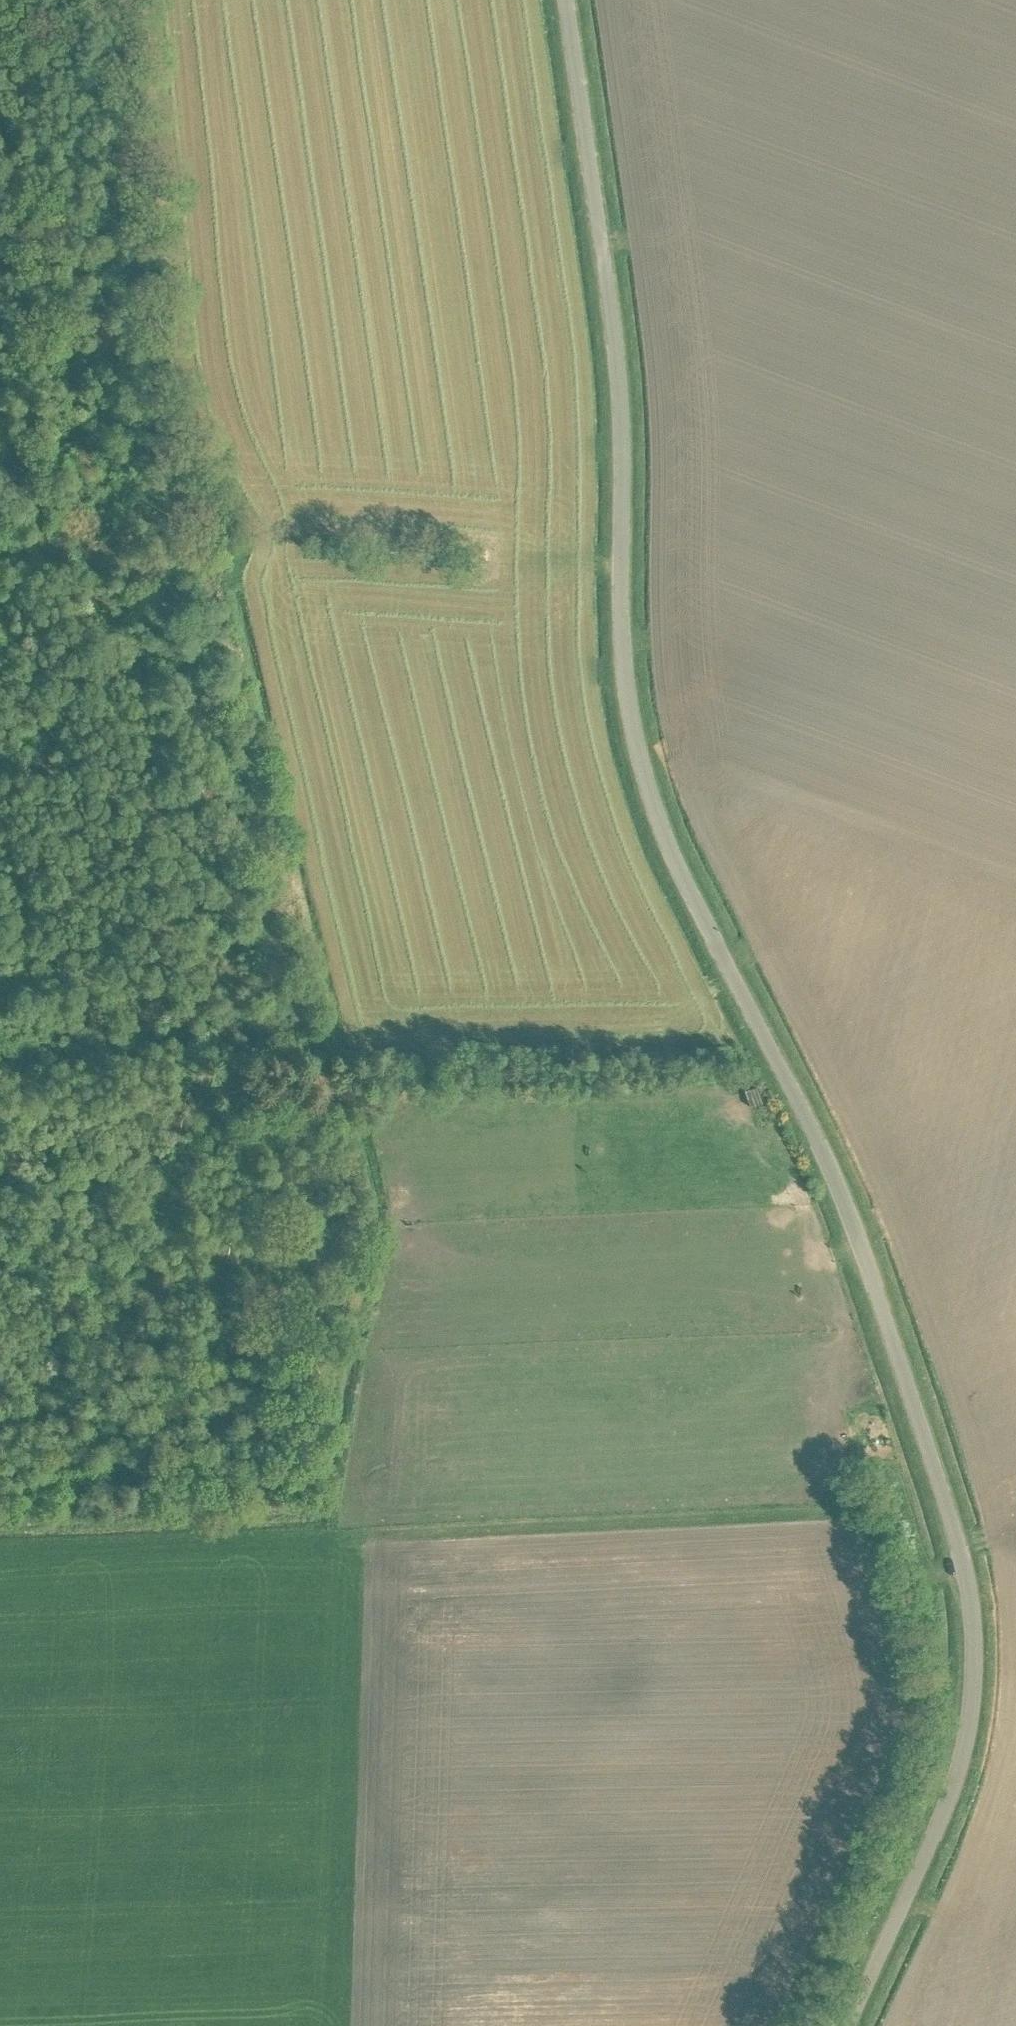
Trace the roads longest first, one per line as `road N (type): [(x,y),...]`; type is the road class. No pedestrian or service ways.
road 1 (unclassified): [(565,0),(621,417),(622,633),(648,788),(853,1222),(954,1528),(974,1614),(970,1728),(958,1775),(849,2025)]

